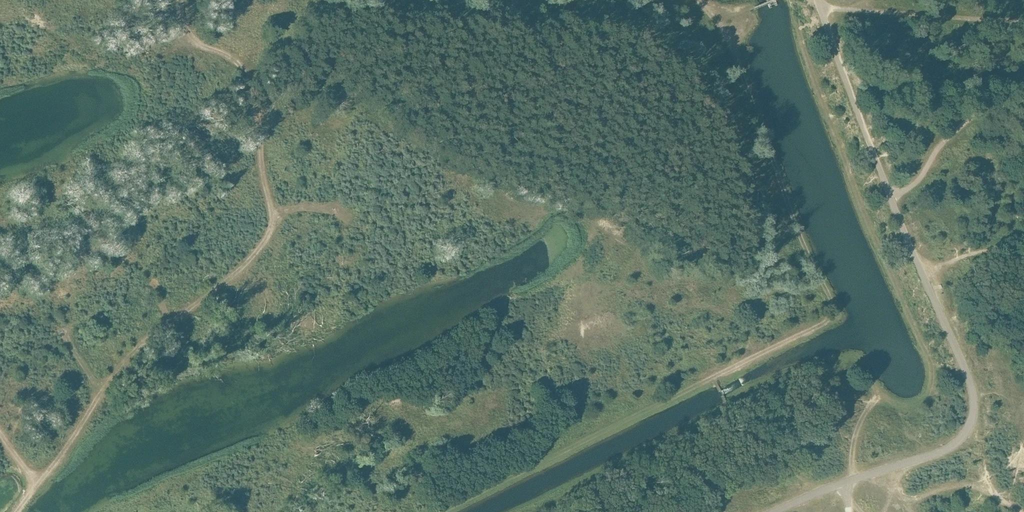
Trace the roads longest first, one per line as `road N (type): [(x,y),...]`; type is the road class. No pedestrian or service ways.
road 1 (track): [(443,511),(835,316),(728,35),(704,0)]
road 2 (track): [(923,273),(973,389),(966,433),(943,451),(774,511)]
road 3 (track): [(891,196),(818,0)]
road 4 (track): [(820,6),(1023,21)]
road 5 (track): [(891,196),(918,181),(944,141),(982,108),(1023,100)]
road 6 (track): [(1017,511),(964,484),(902,496),(883,470)]

